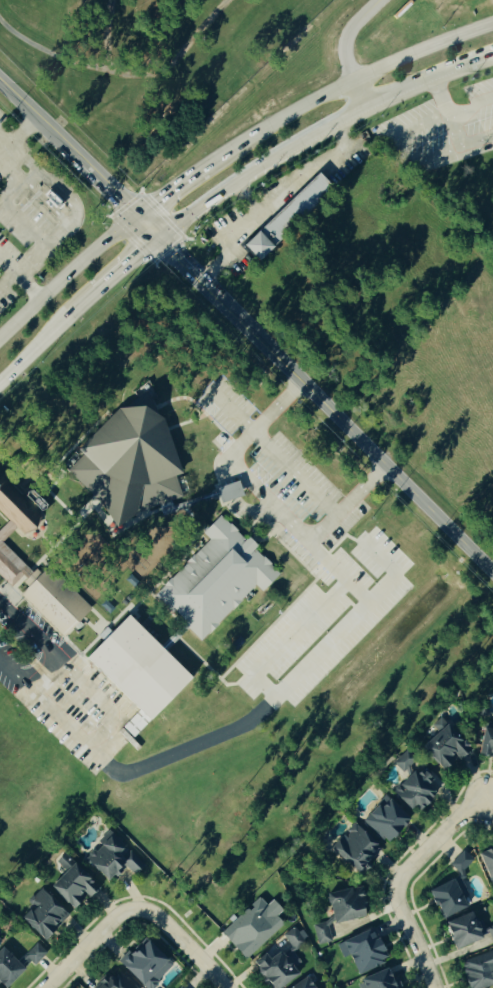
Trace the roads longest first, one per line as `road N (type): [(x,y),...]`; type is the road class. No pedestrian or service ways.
road 1 (tertiary): [(492,571),(0,79)]
road 2 (secondary): [(492,21),(353,79),(203,168)]
road 3 (secondary): [(156,236),(384,100)]
road 4 (residential): [(223,987),(157,919),(137,911),(119,914),(43,987)]
road 5 (residential): [(487,800),(394,891),(433,987)]
road 6 (secondary): [(134,214),(0,339)]
road 7 (secondary): [(0,382),(96,289)]
road 8 (residential): [(377,0),(353,23),(343,51),(367,108)]

